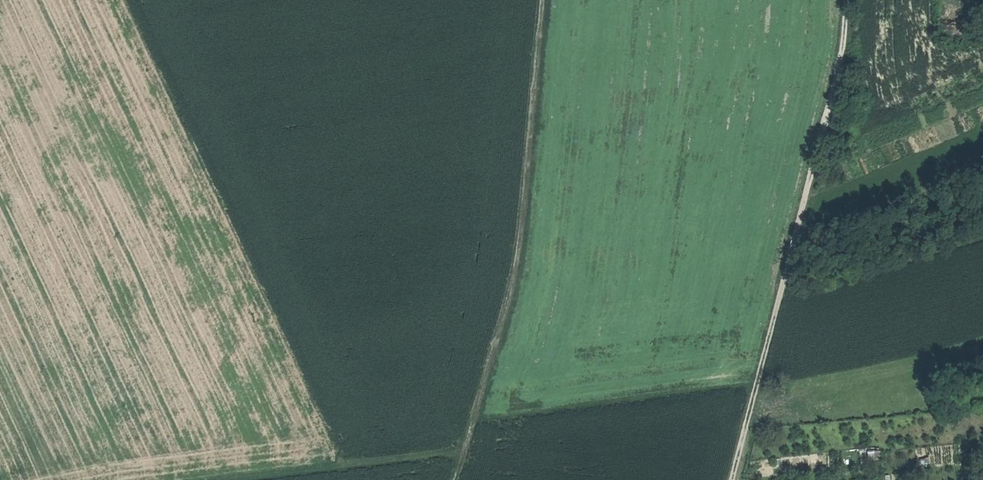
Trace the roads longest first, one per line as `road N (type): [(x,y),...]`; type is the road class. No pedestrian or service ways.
road 1 (track): [(127,0),(337,461)]
road 2 (track): [(735,479),(847,52),(849,0)]
road 3 (track): [(547,0),(521,261),(459,479)]
road 4 (track): [(468,451),(192,479)]

